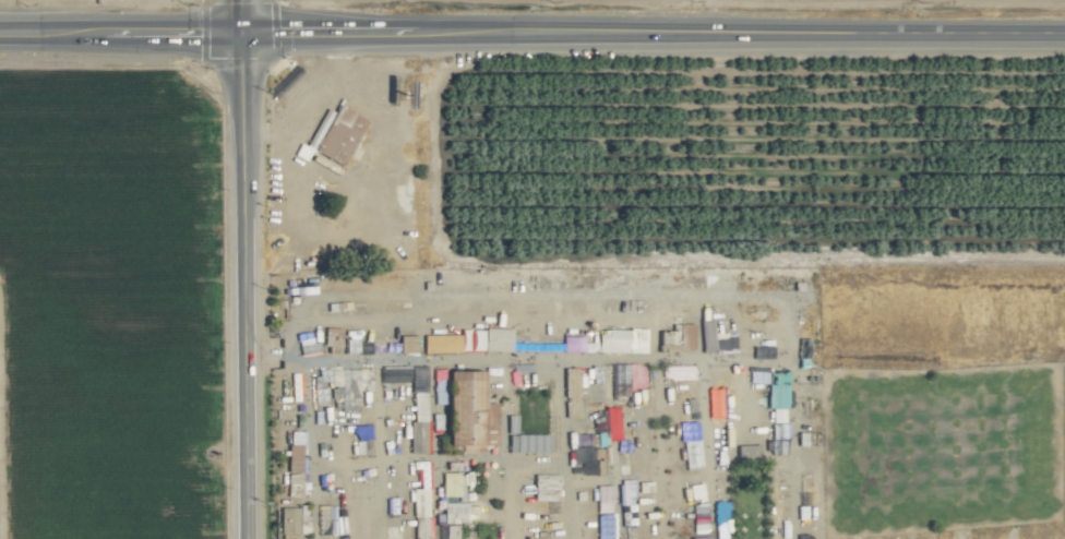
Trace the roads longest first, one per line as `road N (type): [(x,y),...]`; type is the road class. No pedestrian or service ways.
road 1 (primary): [(1064,34),(241,34)]
road 2 (secondary): [(241,34),(247,538)]
road 3 (primary): [(241,34),(0,32)]

